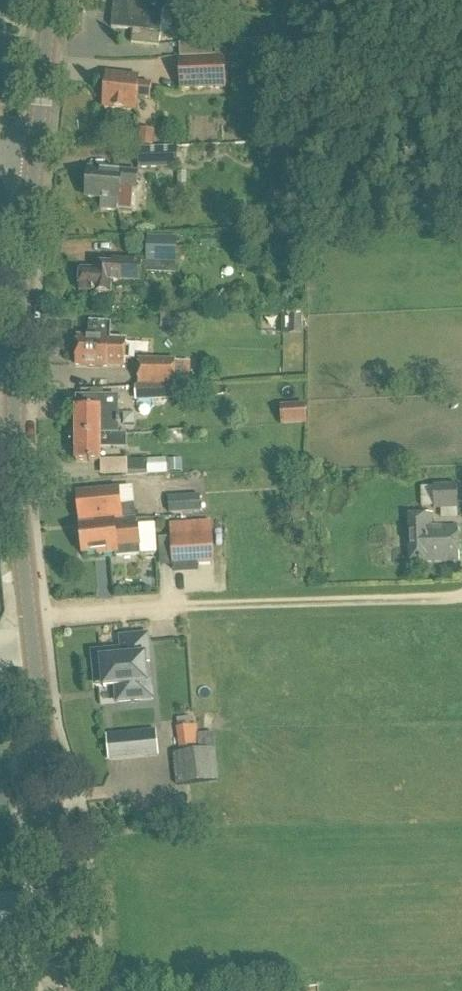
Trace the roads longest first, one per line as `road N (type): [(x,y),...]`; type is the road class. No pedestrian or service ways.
road 1 (secondary): [(31,646),(13,455),(39,157)]
road 2 (secondary): [(70,990),(31,646)]
road 3 (secondary): [(39,157),(53,0)]

